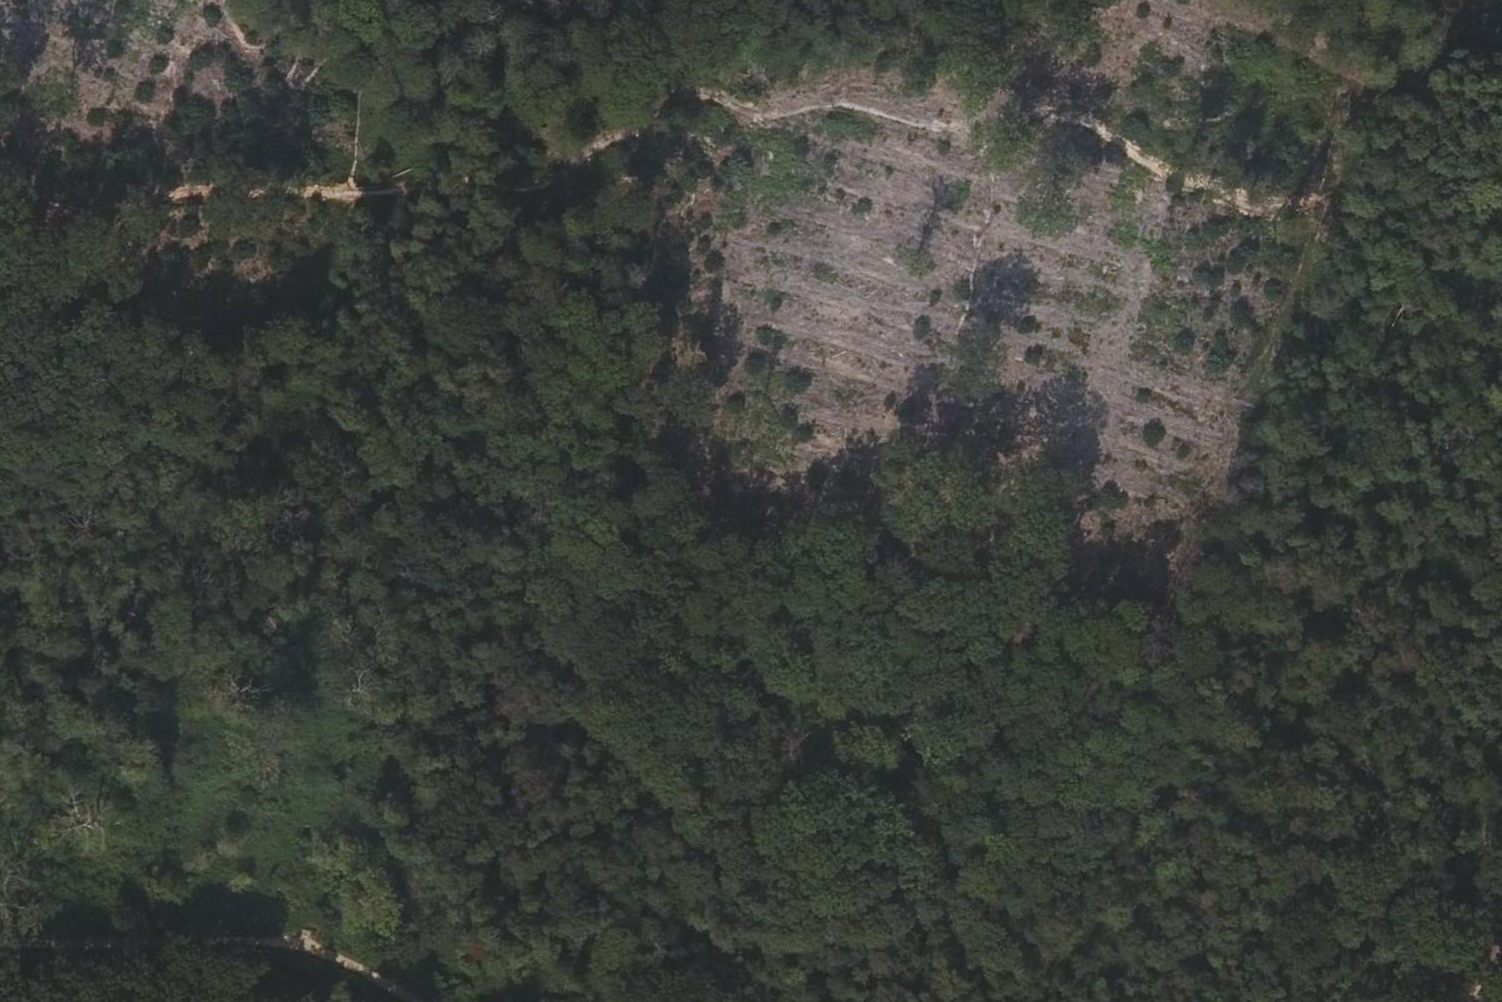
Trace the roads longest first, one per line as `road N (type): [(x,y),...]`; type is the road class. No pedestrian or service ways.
road 1 (track): [(0,930),(306,939),(419,1001)]

